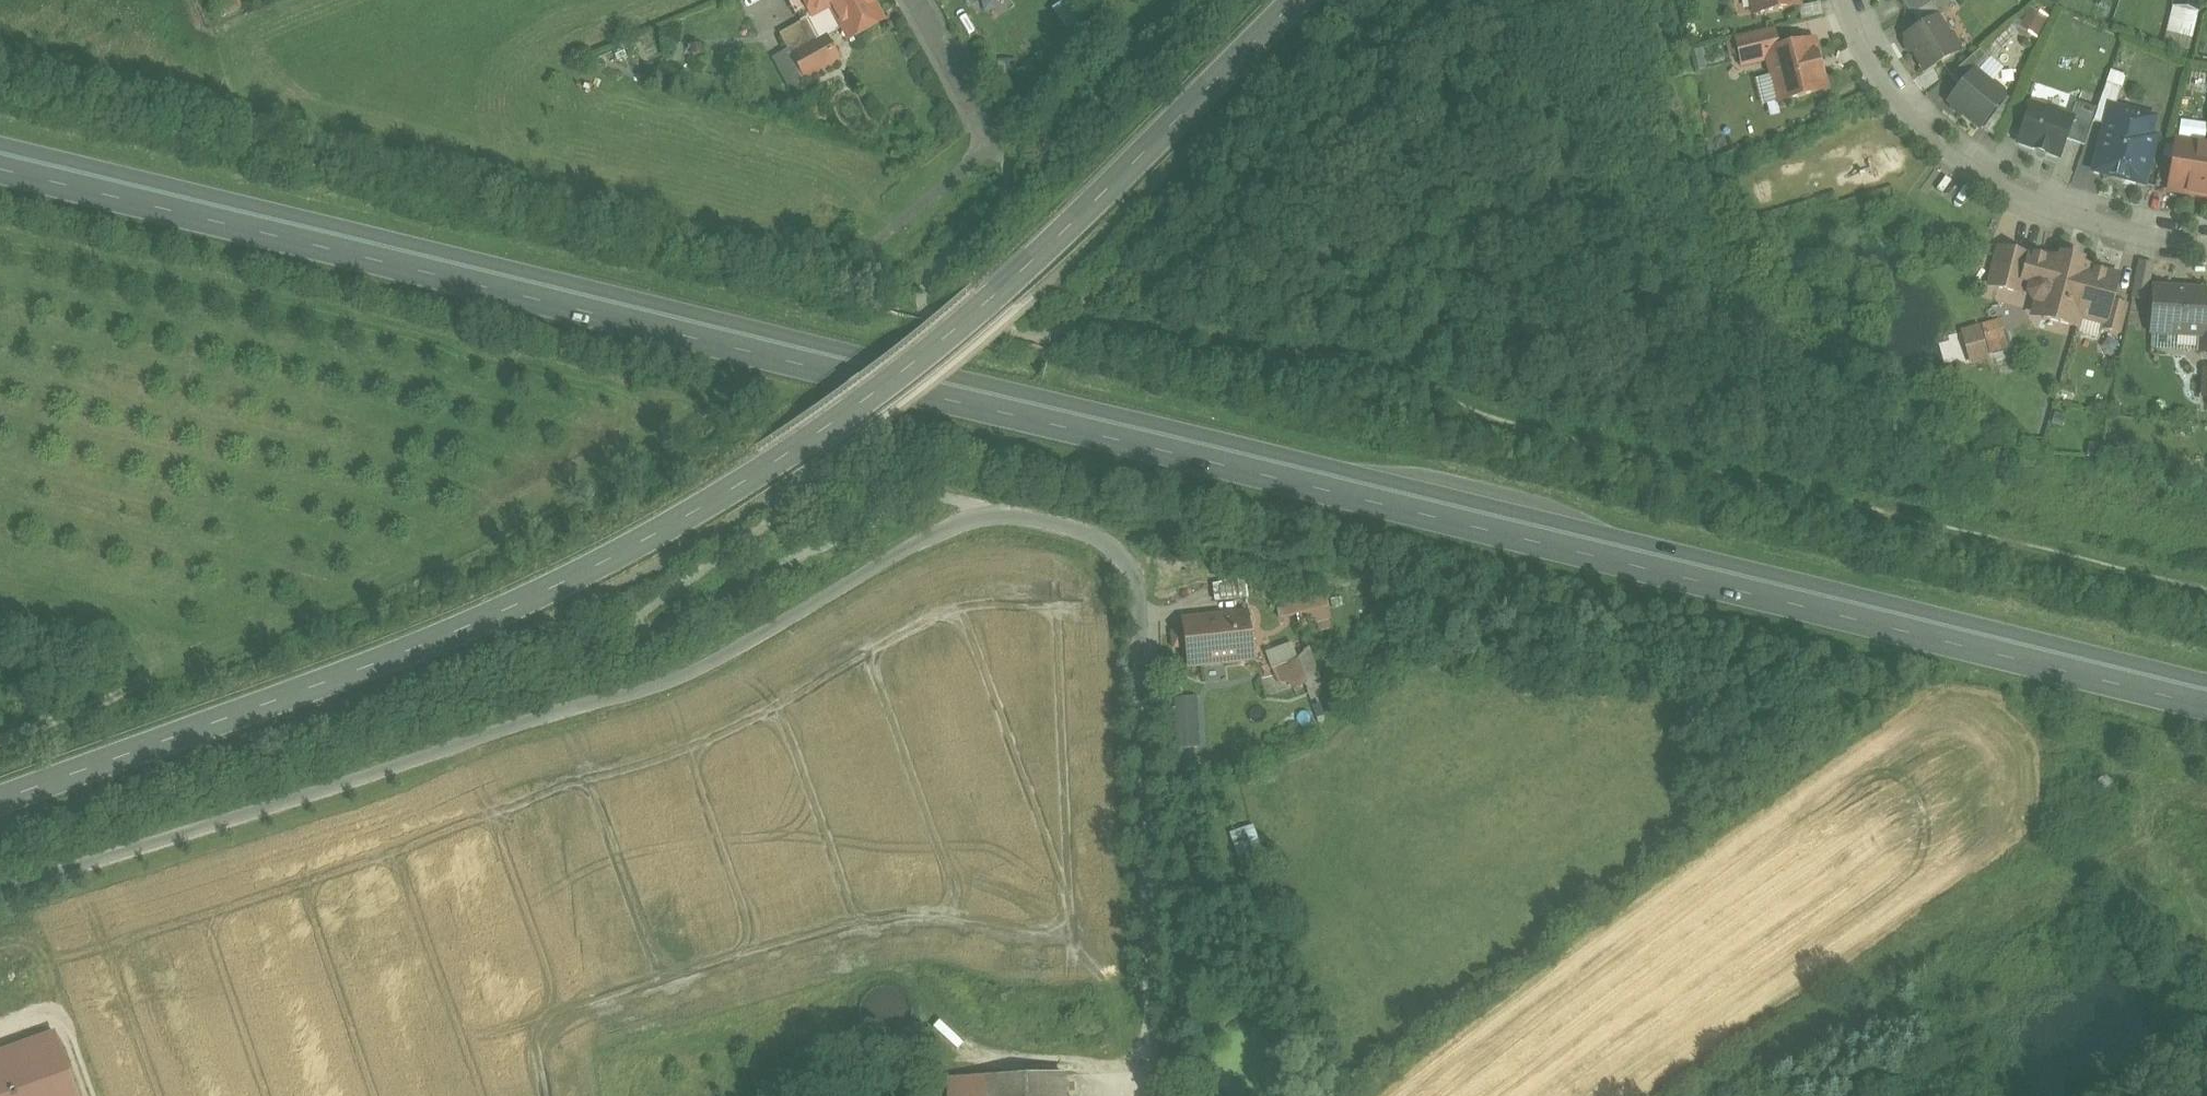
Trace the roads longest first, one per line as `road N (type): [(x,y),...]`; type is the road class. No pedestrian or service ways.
road 1 (trunk): [(2206,689),(995,405),(0,158)]
road 2 (unclassified): [(1161,1095),(1144,577),(1092,536),(998,517),(940,535),(695,677),(563,711),(0,898)]
road 3 (tertiary): [(0,803),(453,641),(682,530),(865,407),(990,306),(1307,0)]
road 4 (residential): [(2206,245),(2079,223),(1964,170),(1888,95),(1850,27),(1845,0)]
road 5 (residential): [(998,143),(921,0)]

